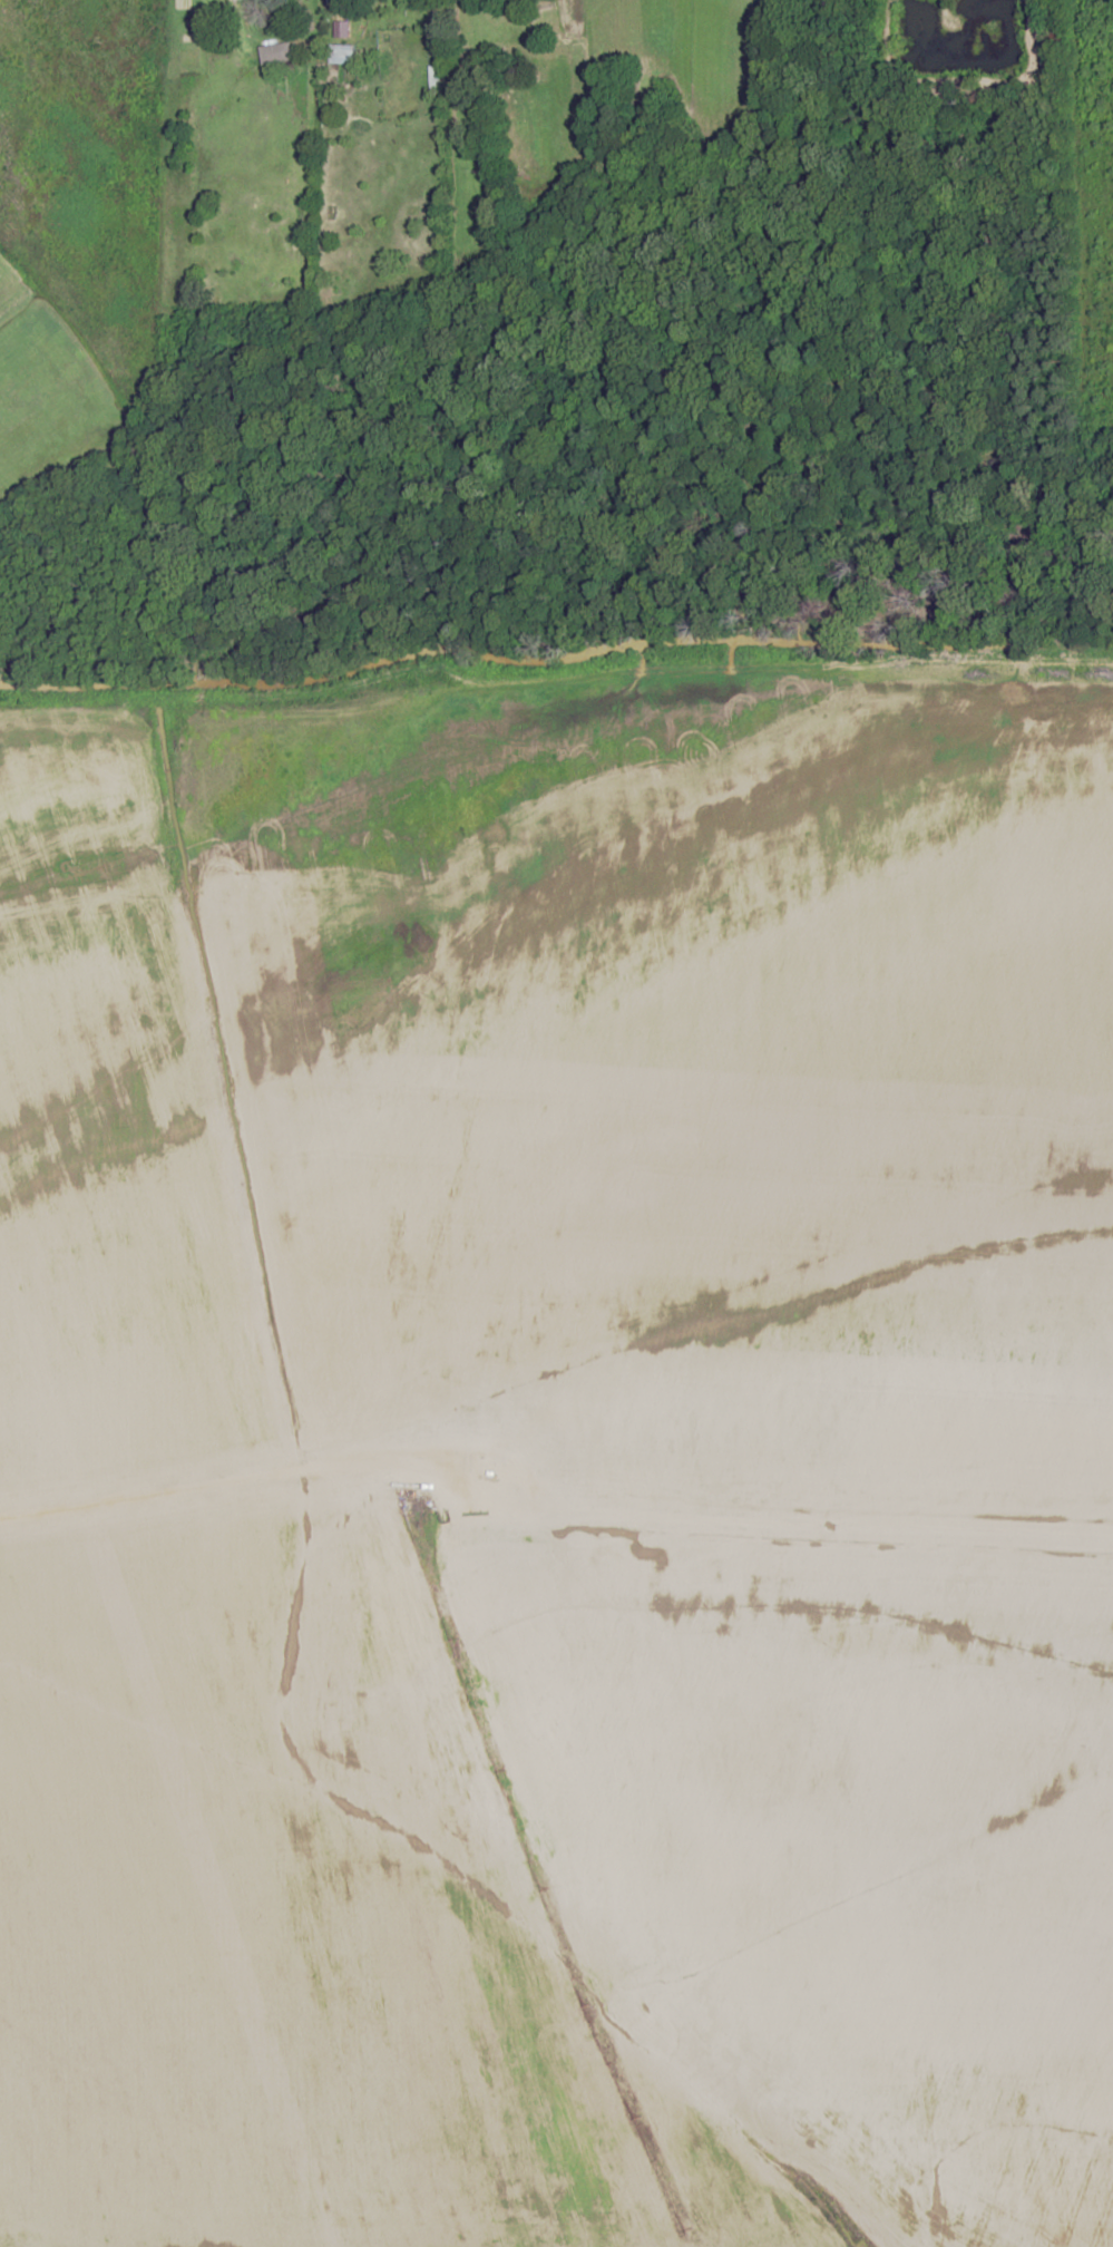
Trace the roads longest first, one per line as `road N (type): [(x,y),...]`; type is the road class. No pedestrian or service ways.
road 1 (residential): [(1112,1536),(506,1510),(399,1461),(0,1520)]

